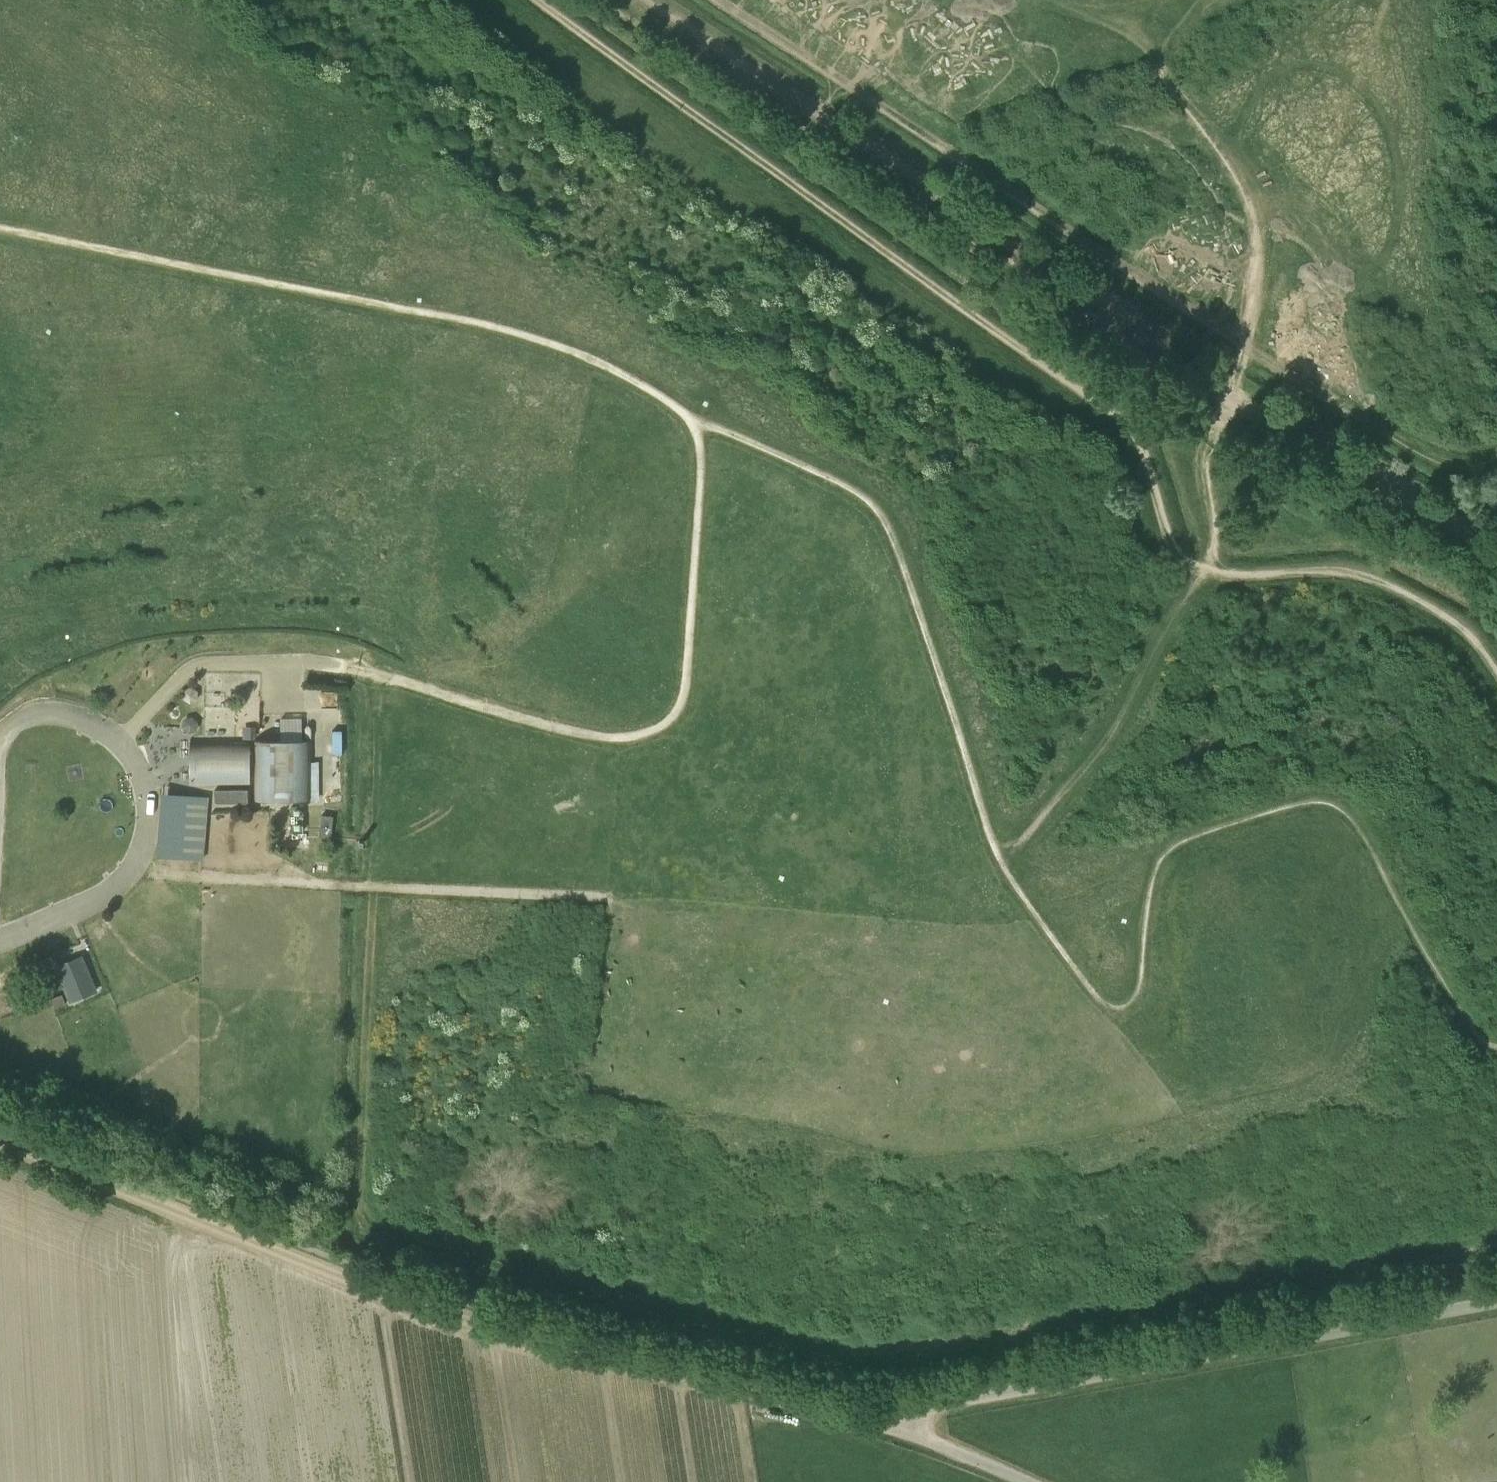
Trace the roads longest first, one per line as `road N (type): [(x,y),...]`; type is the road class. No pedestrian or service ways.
road 1 (track): [(541,0),(1143,441),(1170,545),(1203,574),(1253,579),(1354,569),(1467,627),(1496,669)]
road 2 (track): [(0,1141),(444,1309),(898,1427)]
road 3 (unclassified): [(898,1427),(928,1406),(1496,1301)]
road 4 (residential): [(1028,1481),(898,1427)]

